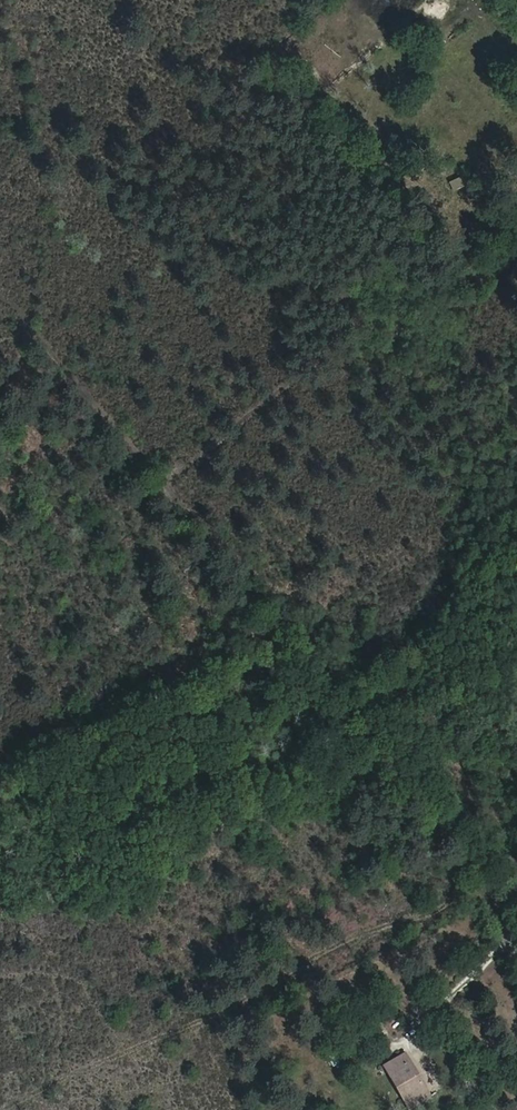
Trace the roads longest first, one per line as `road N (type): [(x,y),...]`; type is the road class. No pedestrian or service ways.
road 1 (track): [(516,935),(9,297),(0,296)]

